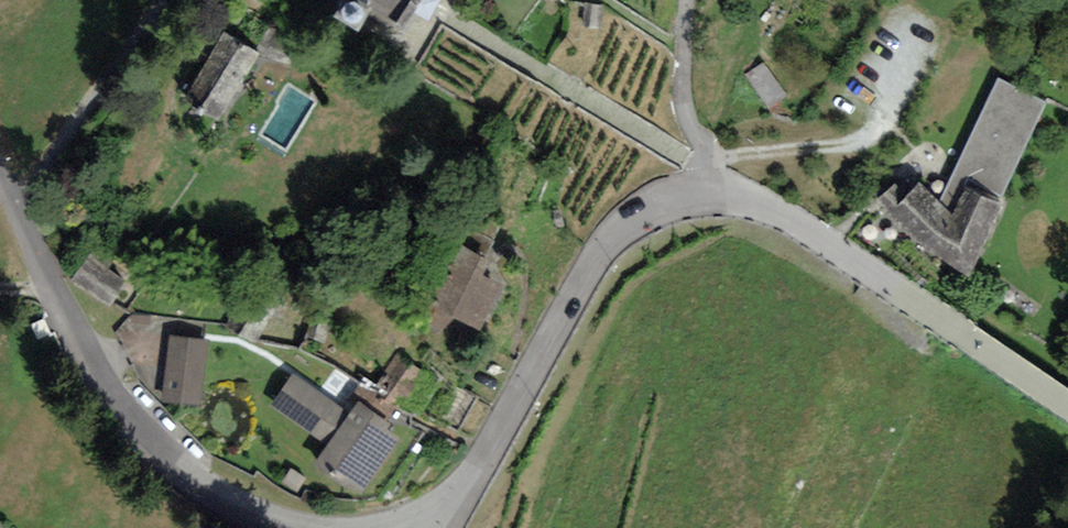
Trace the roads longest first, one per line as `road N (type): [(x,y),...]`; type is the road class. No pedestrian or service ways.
road 1 (residential): [(295,527),(231,507),(194,484),(127,414),(94,367),(0,165)]
road 2 (residential): [(708,194),(638,217),(604,244),(465,490),(414,527)]
road 3 (residential): [(1067,407),(794,220),(750,199),(708,194)]
road 4 (residential): [(708,194),(684,101),(685,0)]

